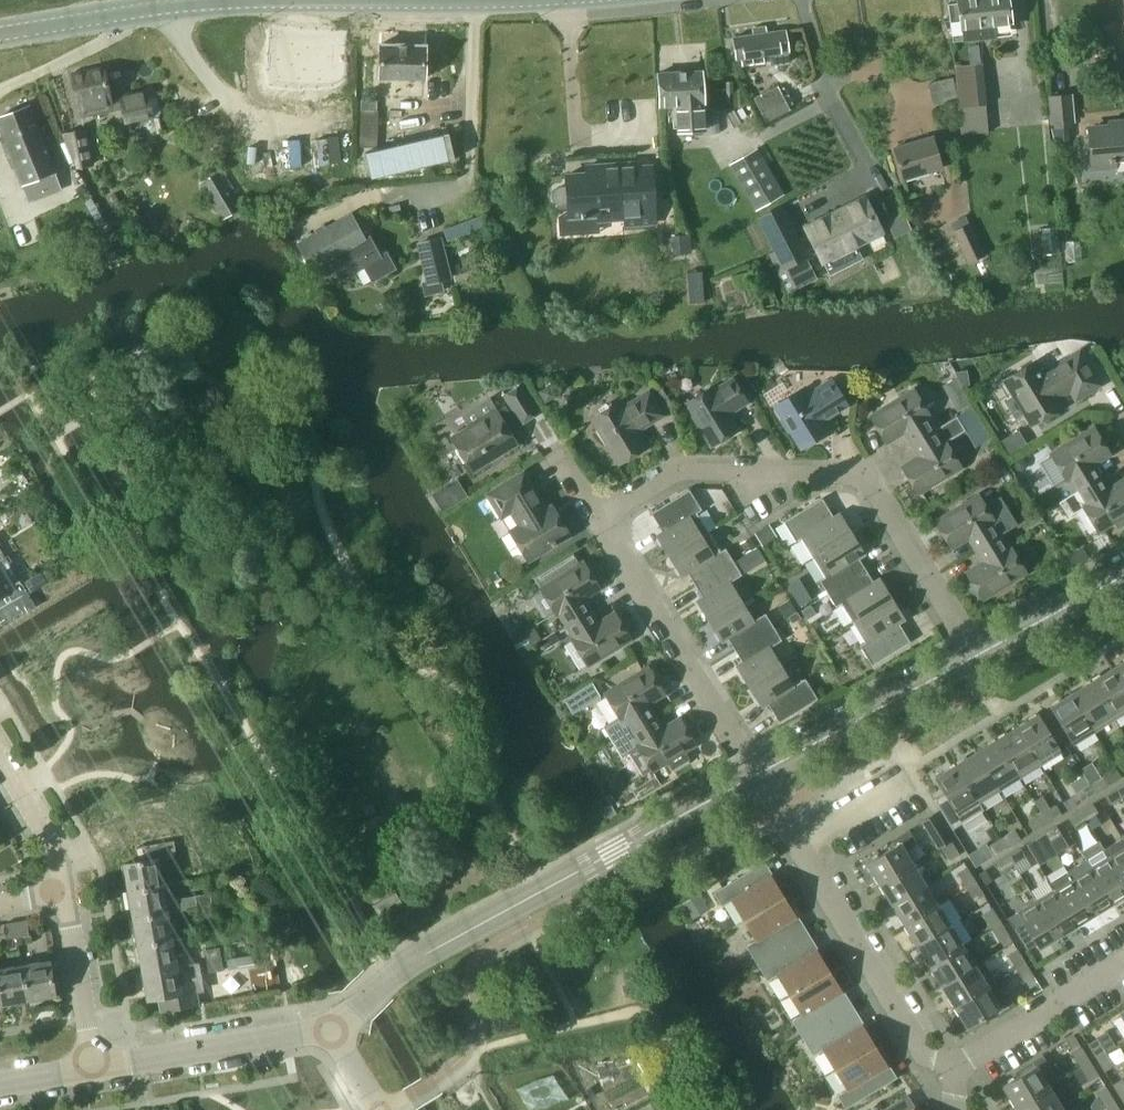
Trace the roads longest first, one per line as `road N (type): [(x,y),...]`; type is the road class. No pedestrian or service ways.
road 1 (residential): [(972,658),(869,478),(681,471),(603,515),(760,773)]
road 2 (tertiary): [(0,33),(270,0),(517,0)]
road 3 (tertiary): [(332,1035),(387,978),(427,953),(760,773)]
road 4 (residential): [(953,1071),(930,1062),(760,773)]
road 5 (tertiary): [(760,773),(972,658)]
road 6 (tertiary): [(94,1071),(332,1035)]
road 7 (residential): [(953,1071),(1123,966)]
road 8 (residential): [(59,895),(94,1071)]
road 9 (tertiary): [(972,658),(1123,576)]
road 10 (residential): [(0,767),(53,855),(59,895)]

